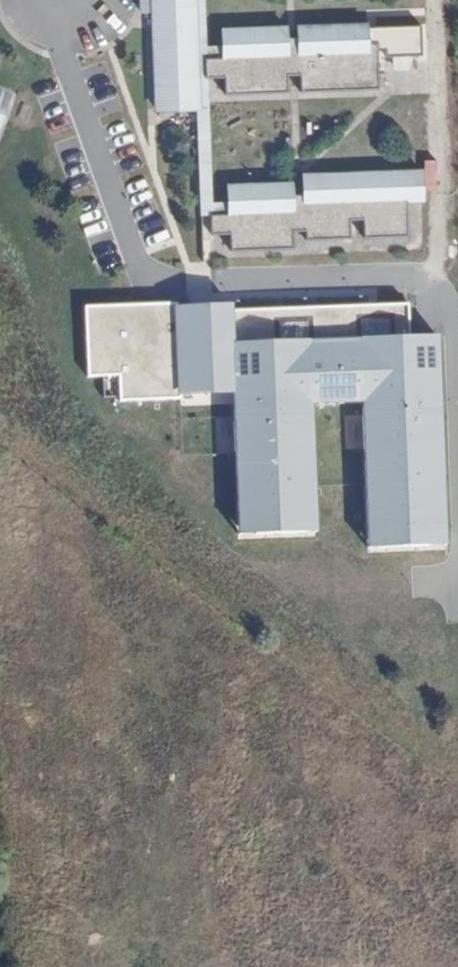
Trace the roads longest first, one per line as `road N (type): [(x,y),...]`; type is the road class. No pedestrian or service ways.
road 1 (residential): [(457,442),(452,320),(436,286),(410,273),(162,279),(139,261),(64,55),(61,0)]

